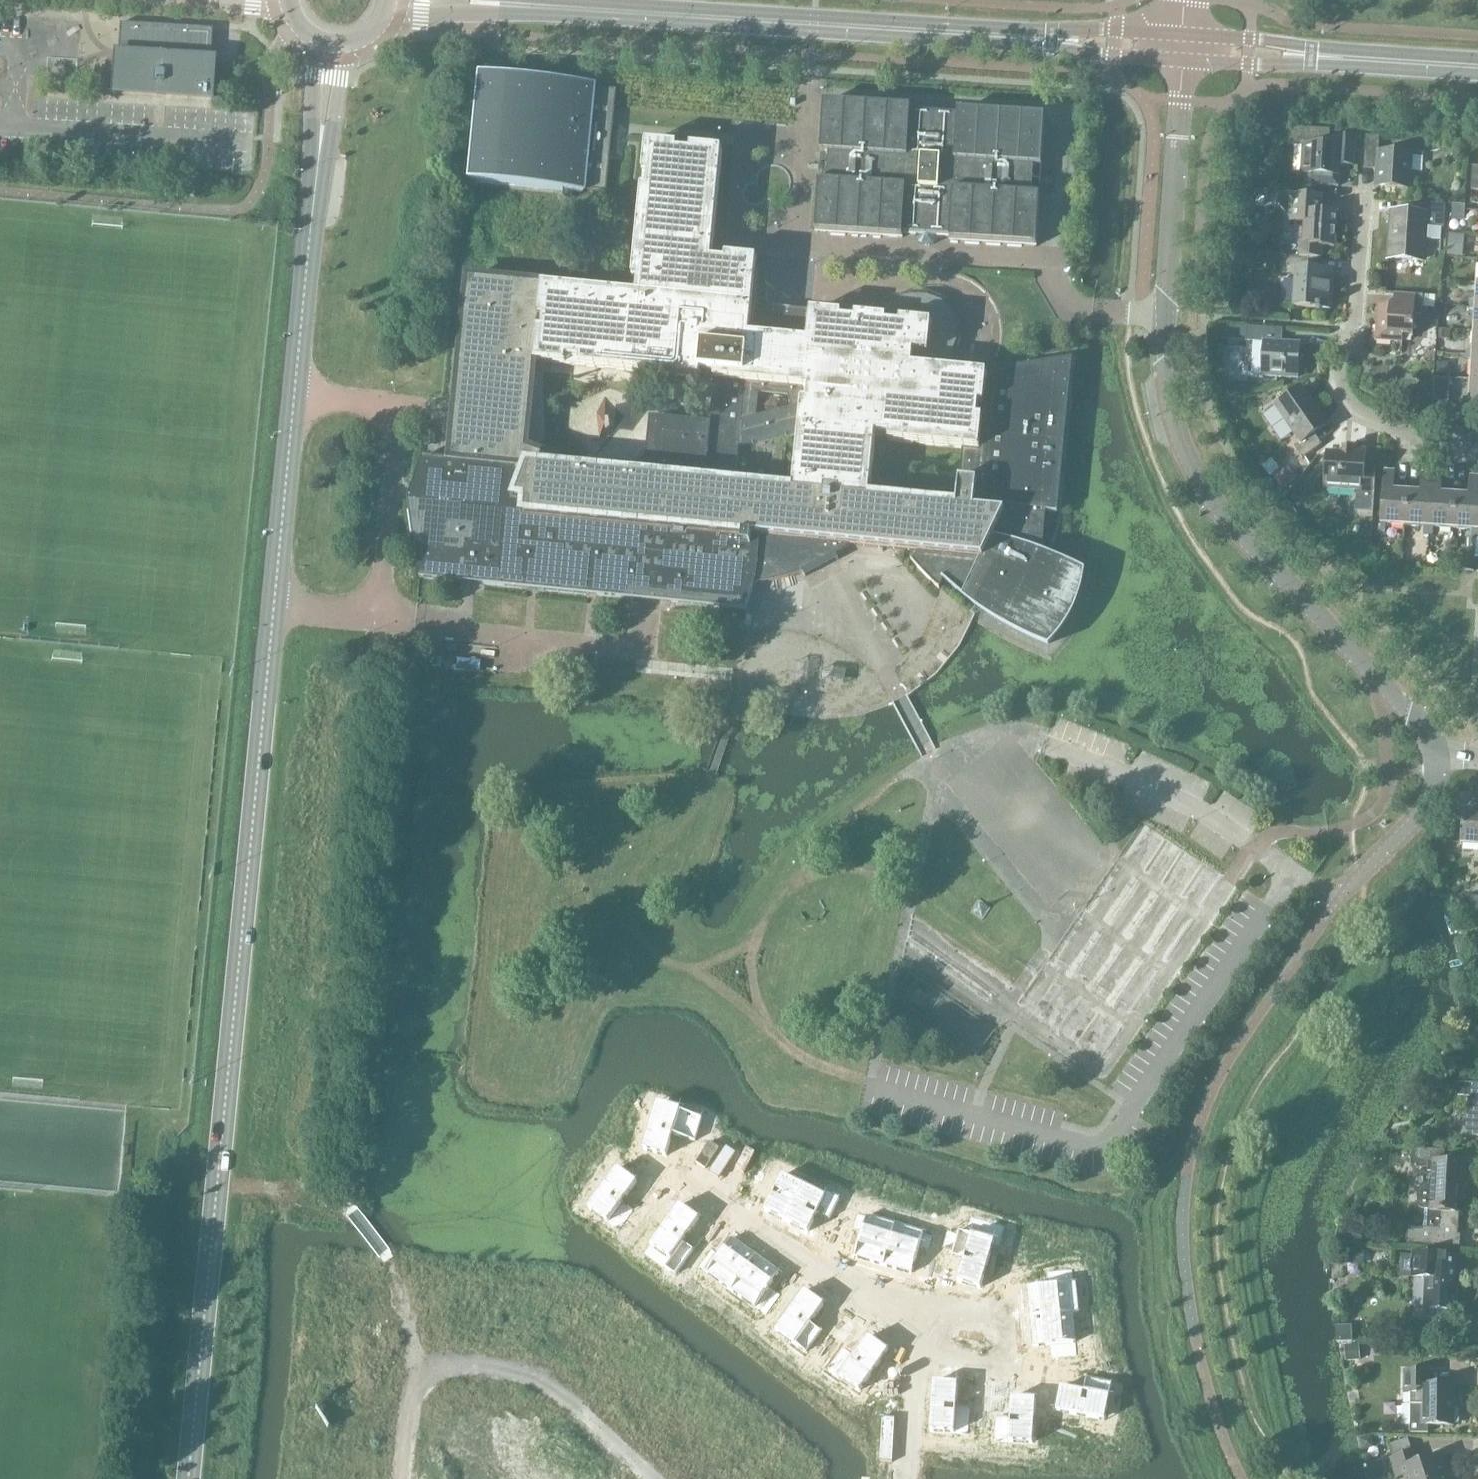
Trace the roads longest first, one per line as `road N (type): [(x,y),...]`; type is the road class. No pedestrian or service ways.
road 1 (tertiary): [(189,1478),(333,44)]
road 2 (unclassified): [(1435,759),(1418,723),(1220,509),(1176,426),(1166,361),(1183,47)]
road 3 (tertiary): [(1183,47),(398,0)]
road 4 (residential): [(397,1478),(413,1383),(468,1367),(549,1379),(650,1478)]
road 5 (residential): [(1477,451),(1420,448),(1402,429),(1355,409),(1338,384),(1339,351),(1355,333),(1364,192)]
road 6 (tertiary): [(1477,67),(1183,47)]
road 7 (residential): [(914,1357),(1006,1367),(1006,1307),(934,1304),(901,1313)]
road 8 (residential): [(685,1176),(901,1313)]
road 9 (unclassified): [(1309,885),(1328,895),(1345,891),(1429,805),(1435,759)]
road 10 (residential): [(914,1357),(909,1478)]

